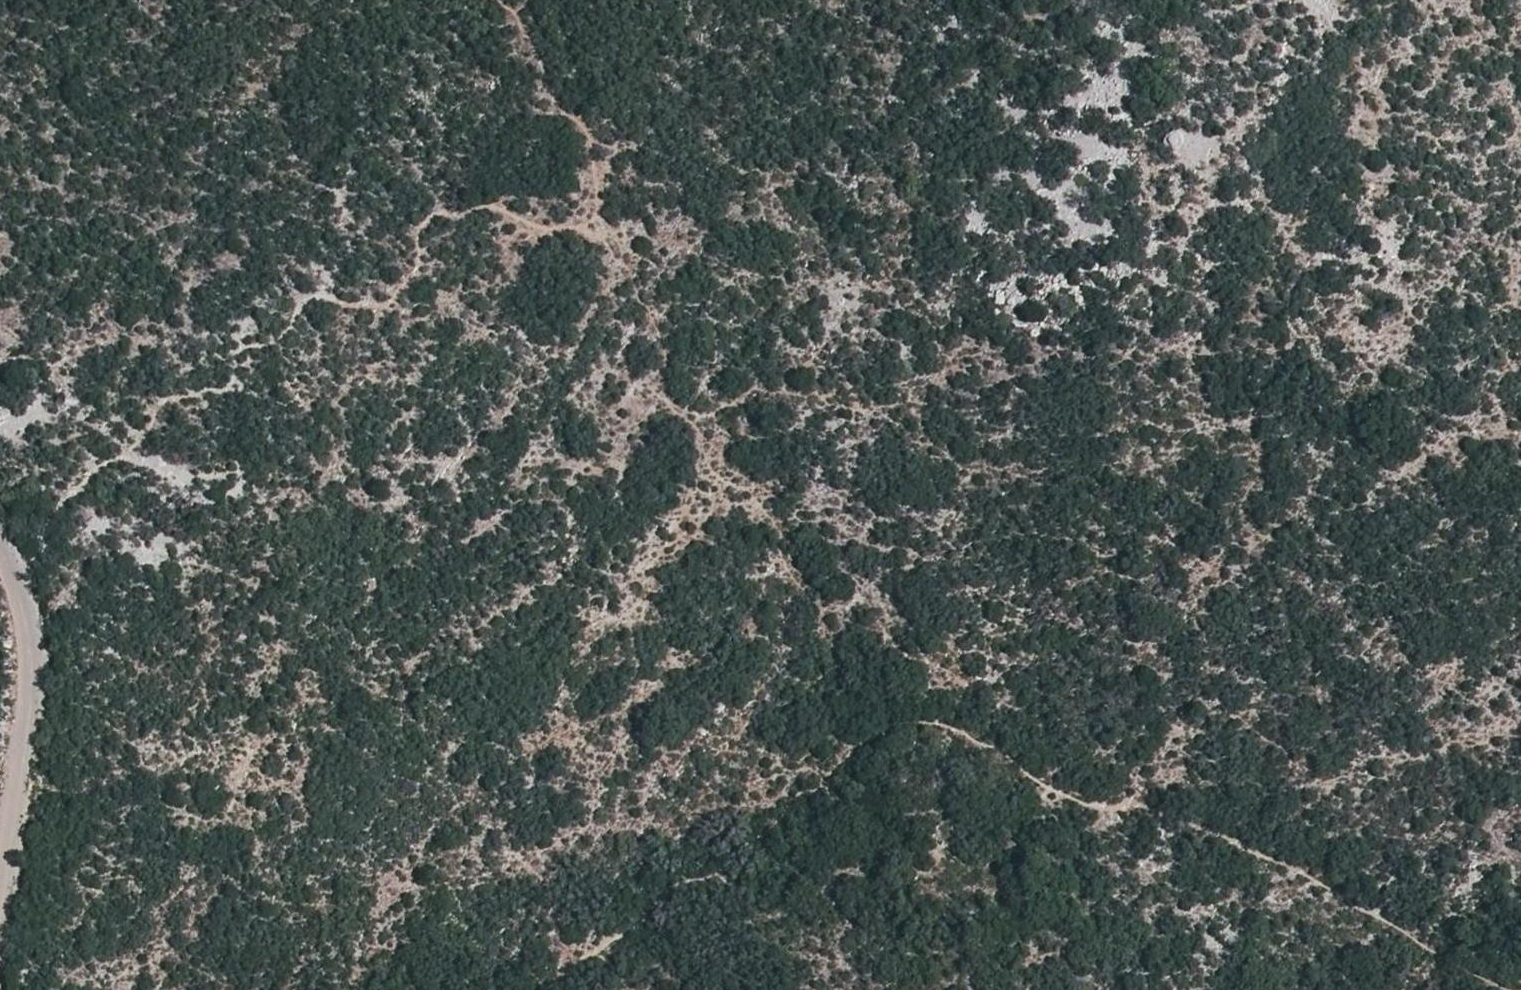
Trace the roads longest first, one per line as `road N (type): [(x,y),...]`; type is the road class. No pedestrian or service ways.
road 1 (track): [(0,899),(32,670),(0,547)]

